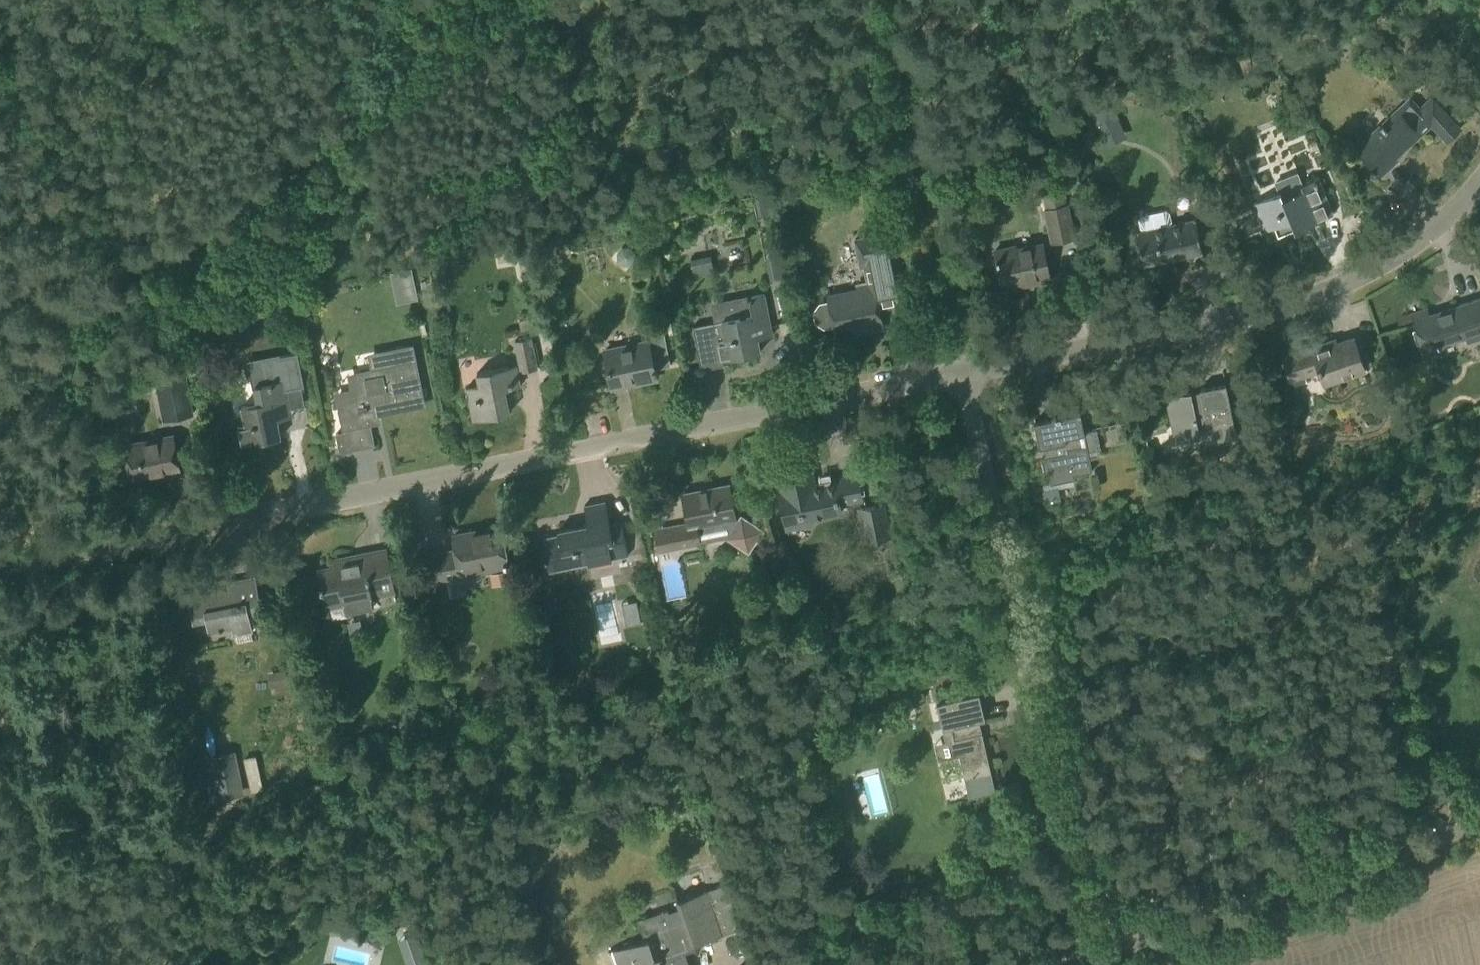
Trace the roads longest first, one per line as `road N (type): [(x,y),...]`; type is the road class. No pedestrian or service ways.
road 1 (unclassified): [(0,564),(976,361)]
road 2 (unclassified): [(1100,954),(976,361)]
road 3 (unclassified): [(976,361),(1274,298),(1397,248),(1479,172)]
road 4 (unclassified): [(1100,954),(1479,824)]

